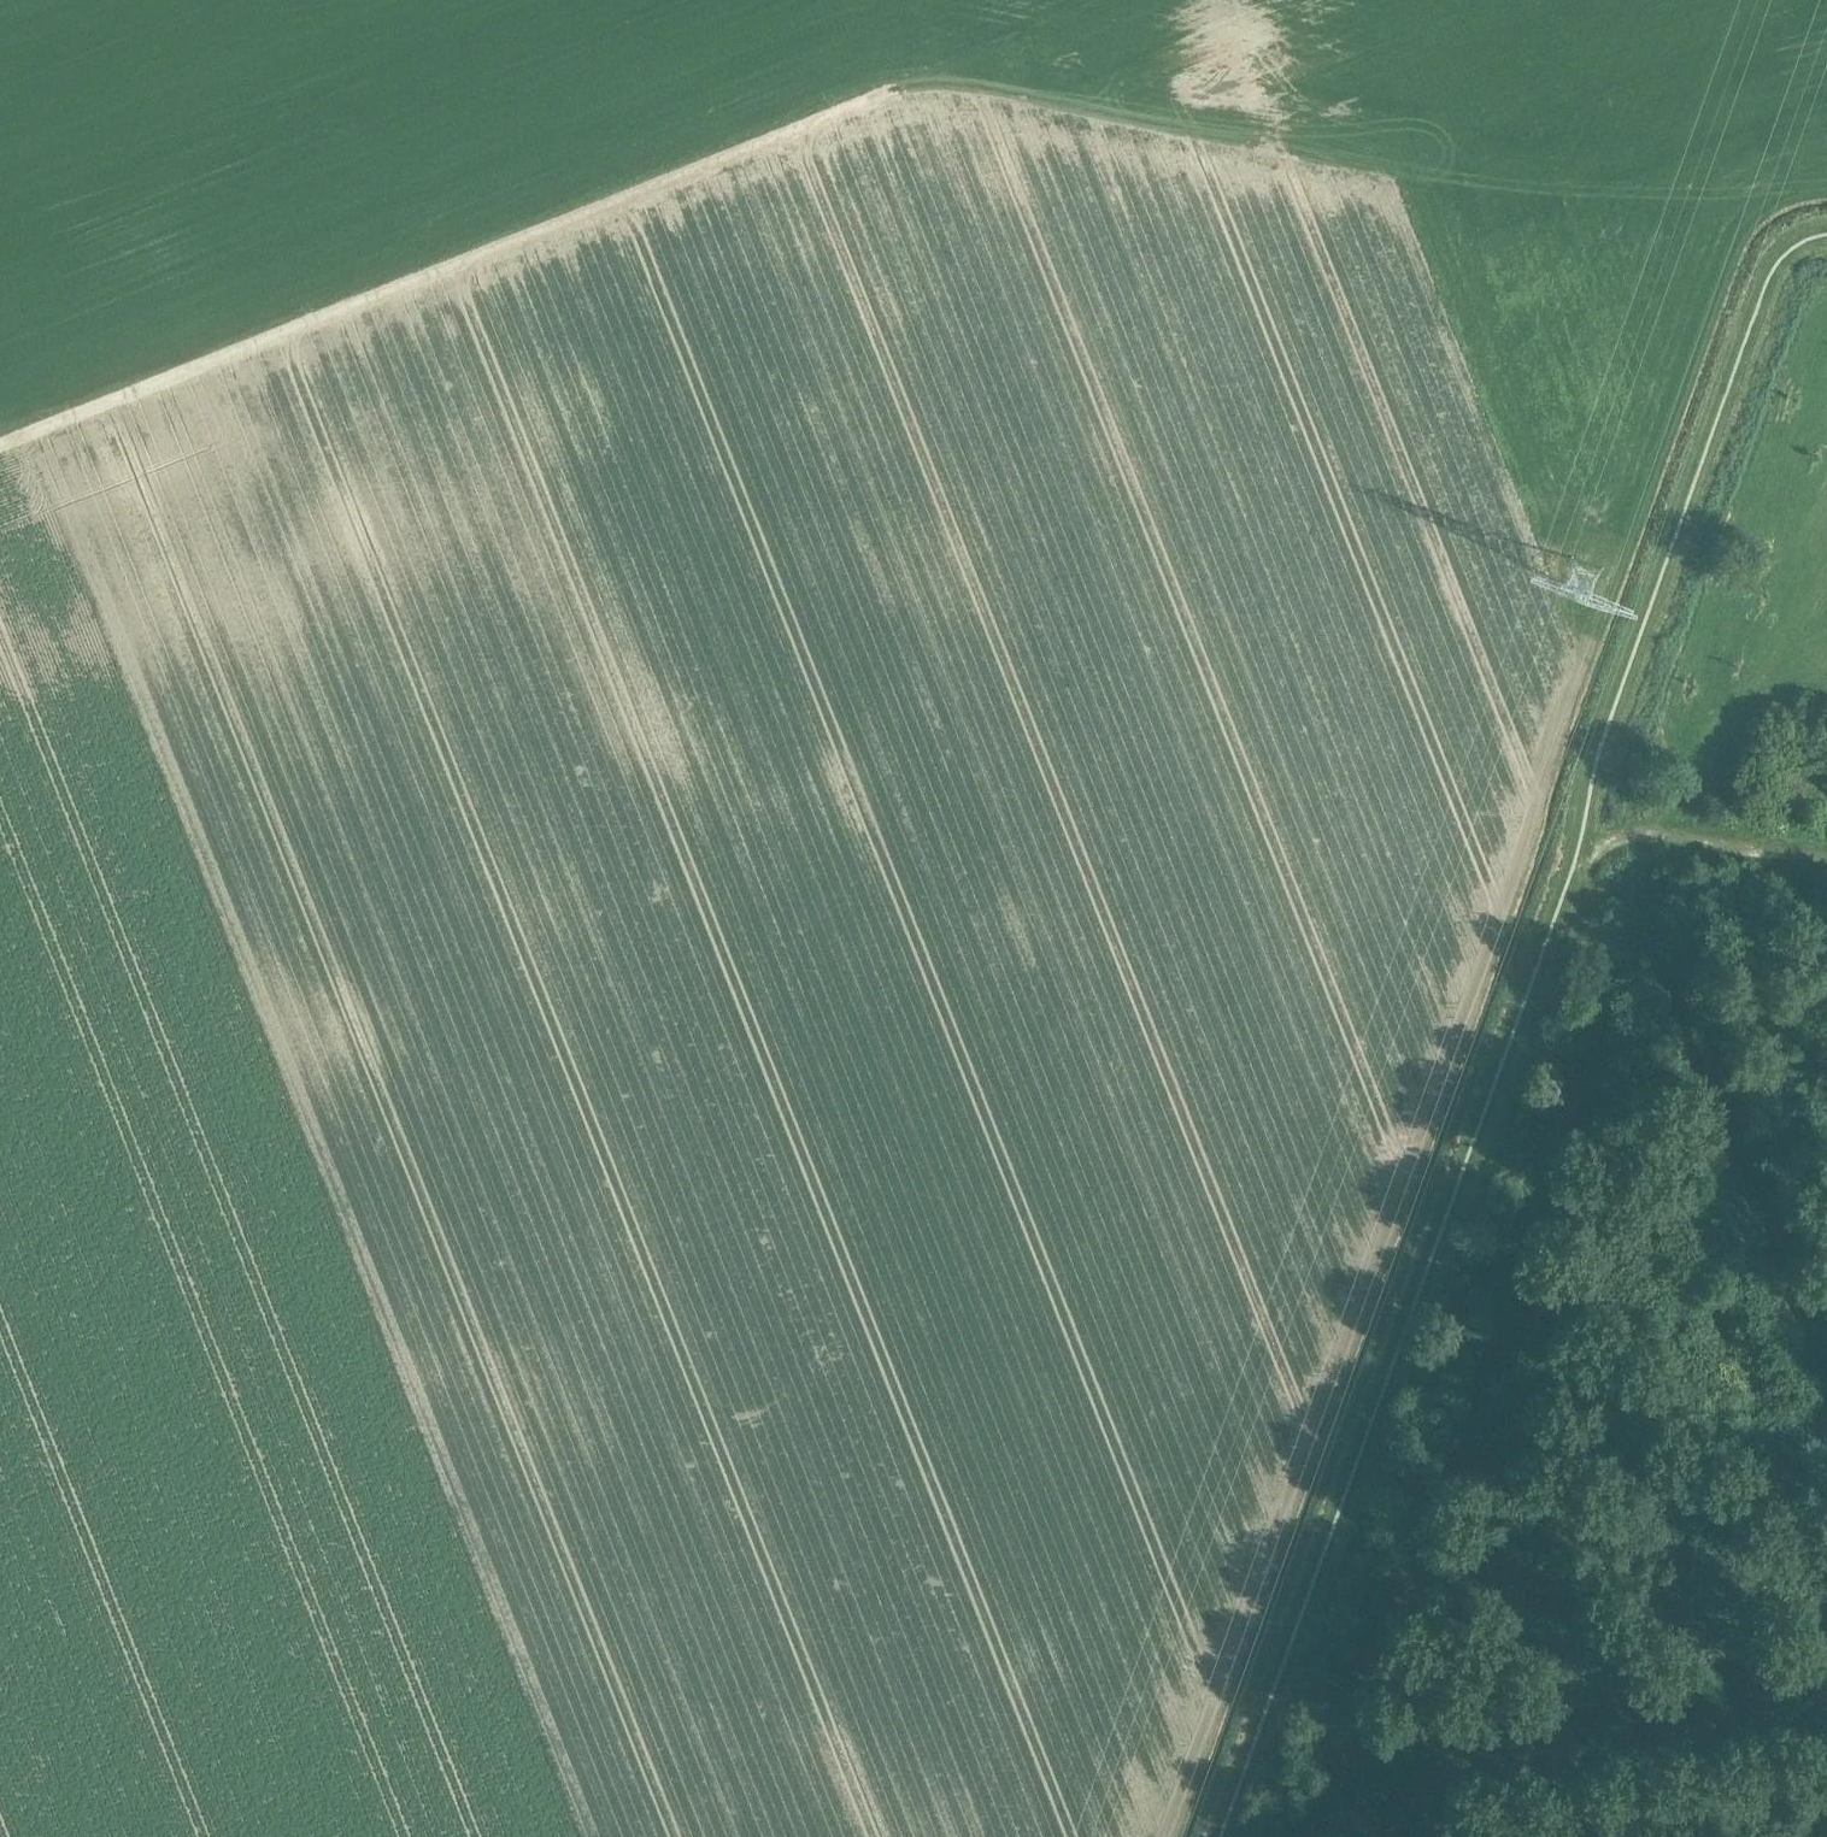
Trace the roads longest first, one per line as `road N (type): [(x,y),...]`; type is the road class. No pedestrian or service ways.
road 1 (track): [(0,443),(880,93)]

